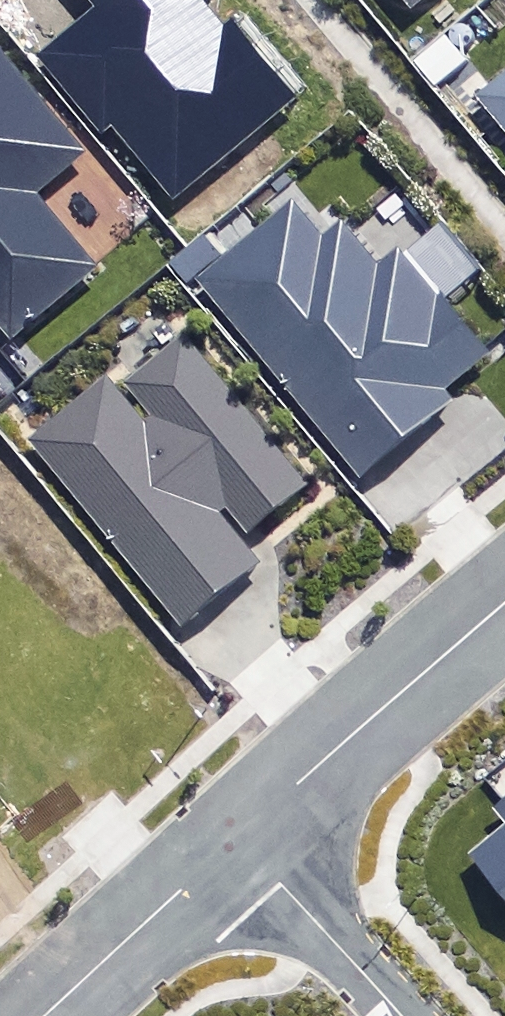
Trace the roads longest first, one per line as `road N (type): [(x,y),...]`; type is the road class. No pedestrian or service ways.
road 1 (residential): [(504,606),(243,844)]
road 2 (residential): [(243,844),(53,1015)]
road 3 (residential): [(243,844),(399,1015)]

